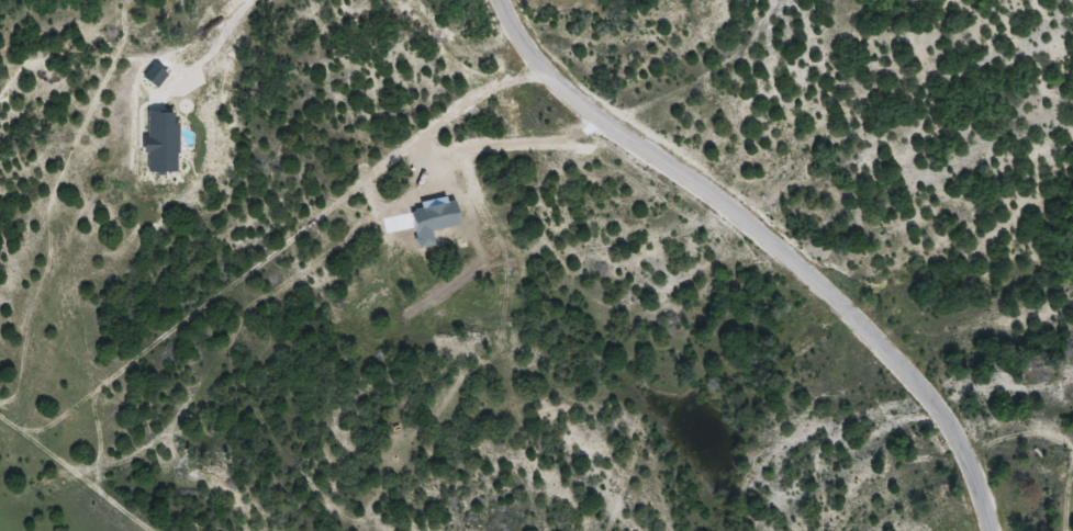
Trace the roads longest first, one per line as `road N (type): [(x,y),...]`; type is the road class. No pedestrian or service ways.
road 1 (residential): [(985,530),(966,463),(874,338),(737,213),(582,106),(545,72),(501,0)]

